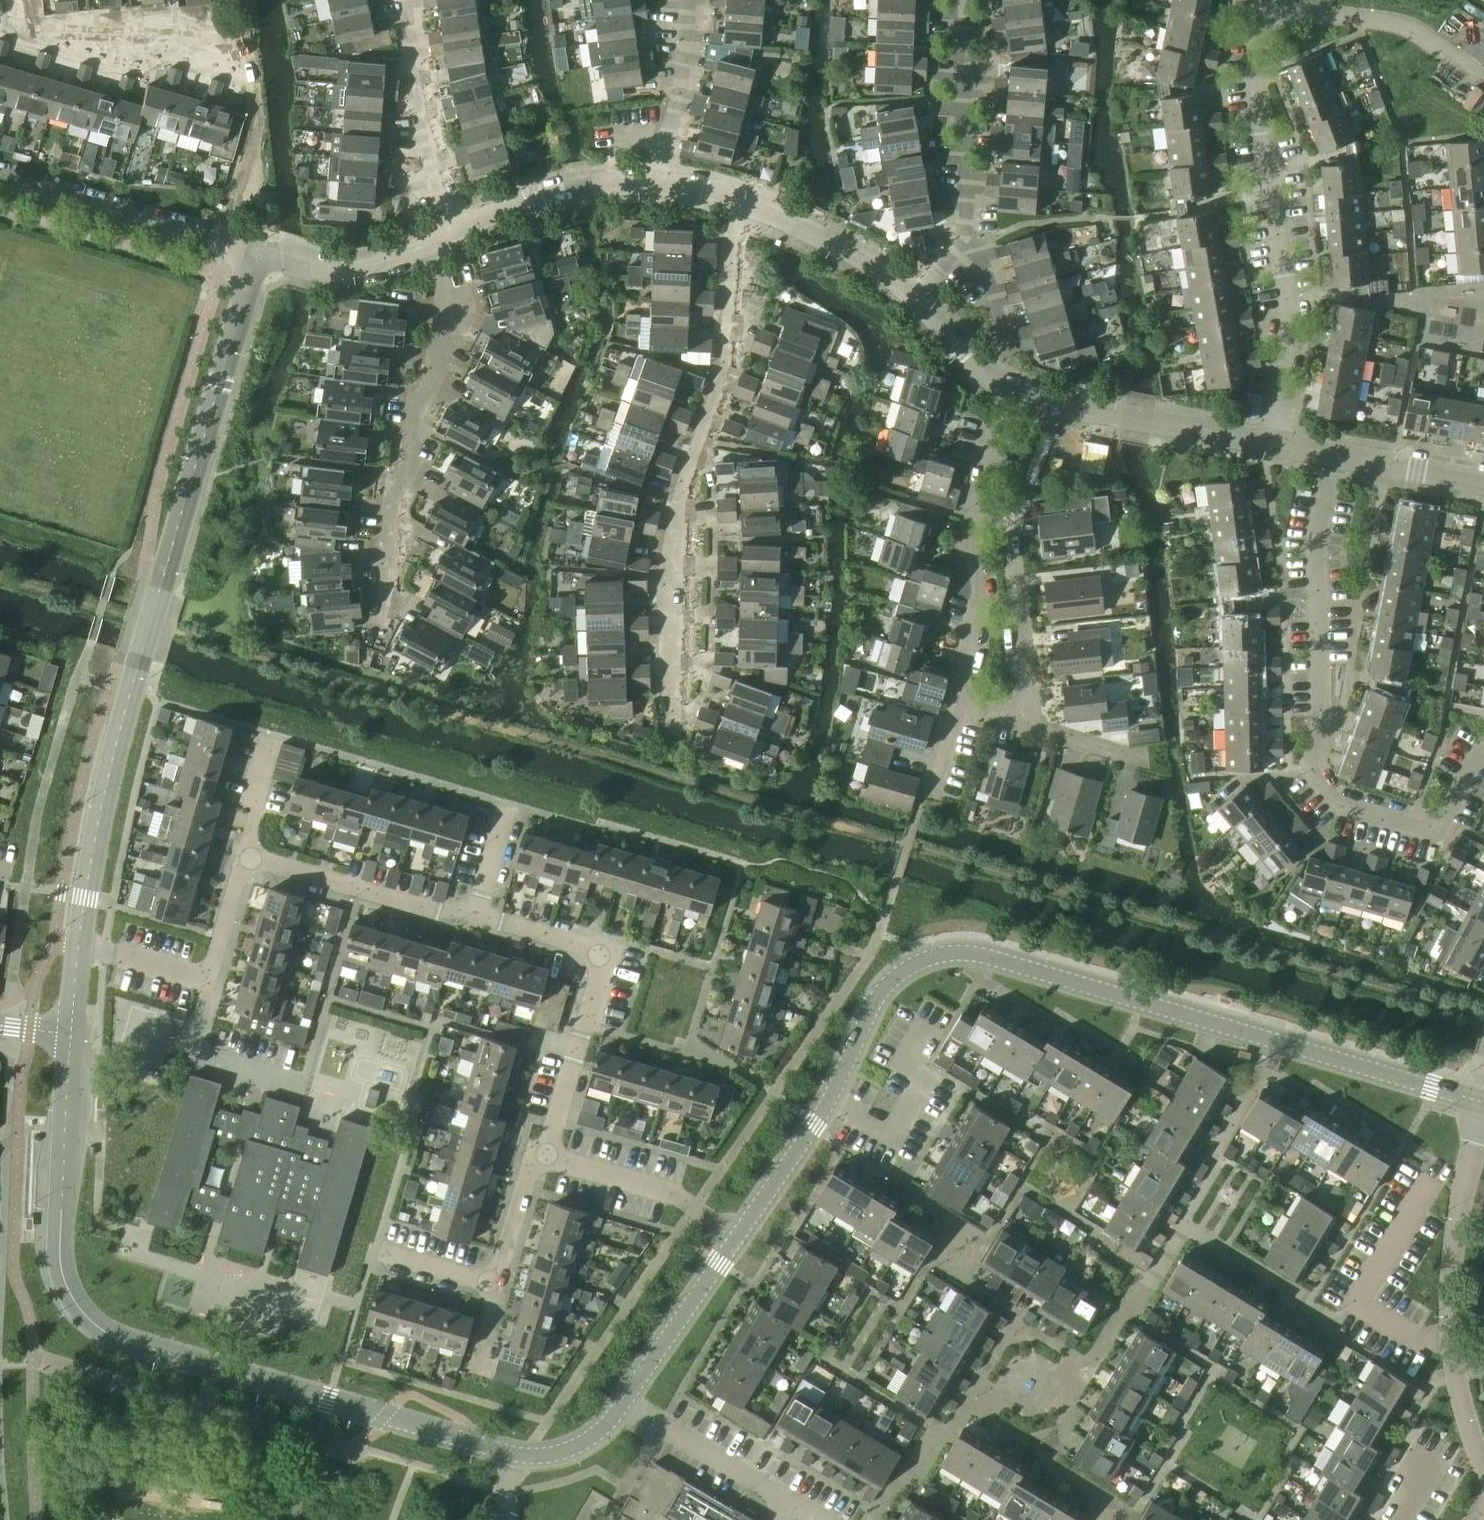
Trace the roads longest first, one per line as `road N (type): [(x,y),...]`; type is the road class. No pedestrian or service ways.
road 1 (tertiary): [(70,1034),(59,1271),(68,1301),(99,1332),(183,1364),(517,1456)]
road 2 (unclassified): [(79,943),(130,693),(258,260)]
road 3 (residential): [(1483,79),(1403,24),(1267,8),(1254,77),(1292,324),(1270,446)]
road 4 (residential): [(539,1159),(597,958),(243,855)]
road 5 (tertiary): [(1483,1103),(992,957),(934,954)]
road 6 (residential): [(1331,457),(1315,545),(1323,705),(1311,762),(1325,801),(1438,834),(1483,755)]
road 7 (residential): [(671,675),(666,584),(734,340),(745,205)]
road 8 (residential): [(385,621),(400,560),(393,507),(462,316),(451,232)]
road 9 (unclassified): [(1483,1467),(1450,1343),(1454,1245),(1483,1118)]
road 10 (unclassified): [(1270,446),(1003,386)]
road 11 (unclassified): [(258,260),(0,176)]
road 12 (residential): [(247,68),(168,50),(134,65),(20,35),(17,0)]
road 13 (residential): [(1028,724),(1011,509),(977,502)]
road 14 (residential): [(451,232),(411,0)]
road 15 (residential): [(824,1519),(627,1402)]
road 16 (residential): [(974,222),(963,0)]
road 17 (unclassified): [(663,181),(555,192),(451,232)]
road 18 (residential): [(736,1239),(697,1207),(539,1159)]
road 19 (residential): [(959,704),(972,636),(977,502)]
road 20 (unclassified): [(451,232),(386,263),(328,274),(258,260)]
road 21 (tertiary): [(627,1402),(736,1239)]
road 22 (unclassified): [(913,298),(825,238),(745,205)]
road 23 (residential): [(300,1087),(197,1056),(207,980)]
road 24 (residential): [(663,181),(679,0)]
road 25 (tertiary): [(833,1096),(891,983),(934,954)]
road 26 (tertiary): [(736,1239),(833,1096)]
road 27 (residential): [(1003,386),(1010,345),(974,222)]
road 28 (unclassified): [(1483,483),(1331,457)]
road 29 (residential): [(833,1096),(878,1123),(928,1039)]
road 30 (residential): [(503,1289),(539,1159)]
road 31 (residential): [(207,980),(79,943)]
road 32 (residential): [(503,1289),(376,1252)]
road 33 (residential): [(207,980),(243,855)]
road 34 (tertiary): [(517,1456),(570,1453),(627,1402)]
road 35 (unclassified): [(1003,386),(981,372),(913,298)]
road 36 (residential): [(243,855),(268,733)]
road 37 (residential): [(1144,759),(1028,724)]

